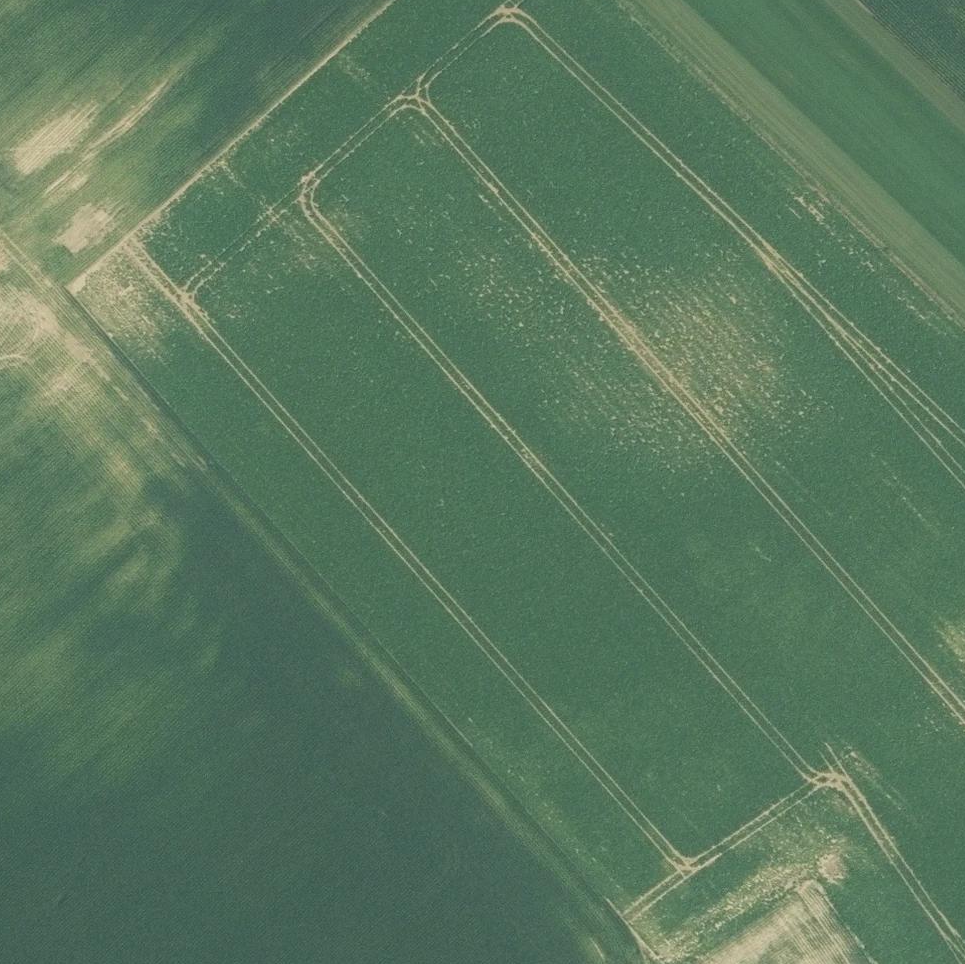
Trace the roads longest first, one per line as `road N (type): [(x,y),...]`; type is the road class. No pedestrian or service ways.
road 1 (track): [(0,236),(644,963)]

